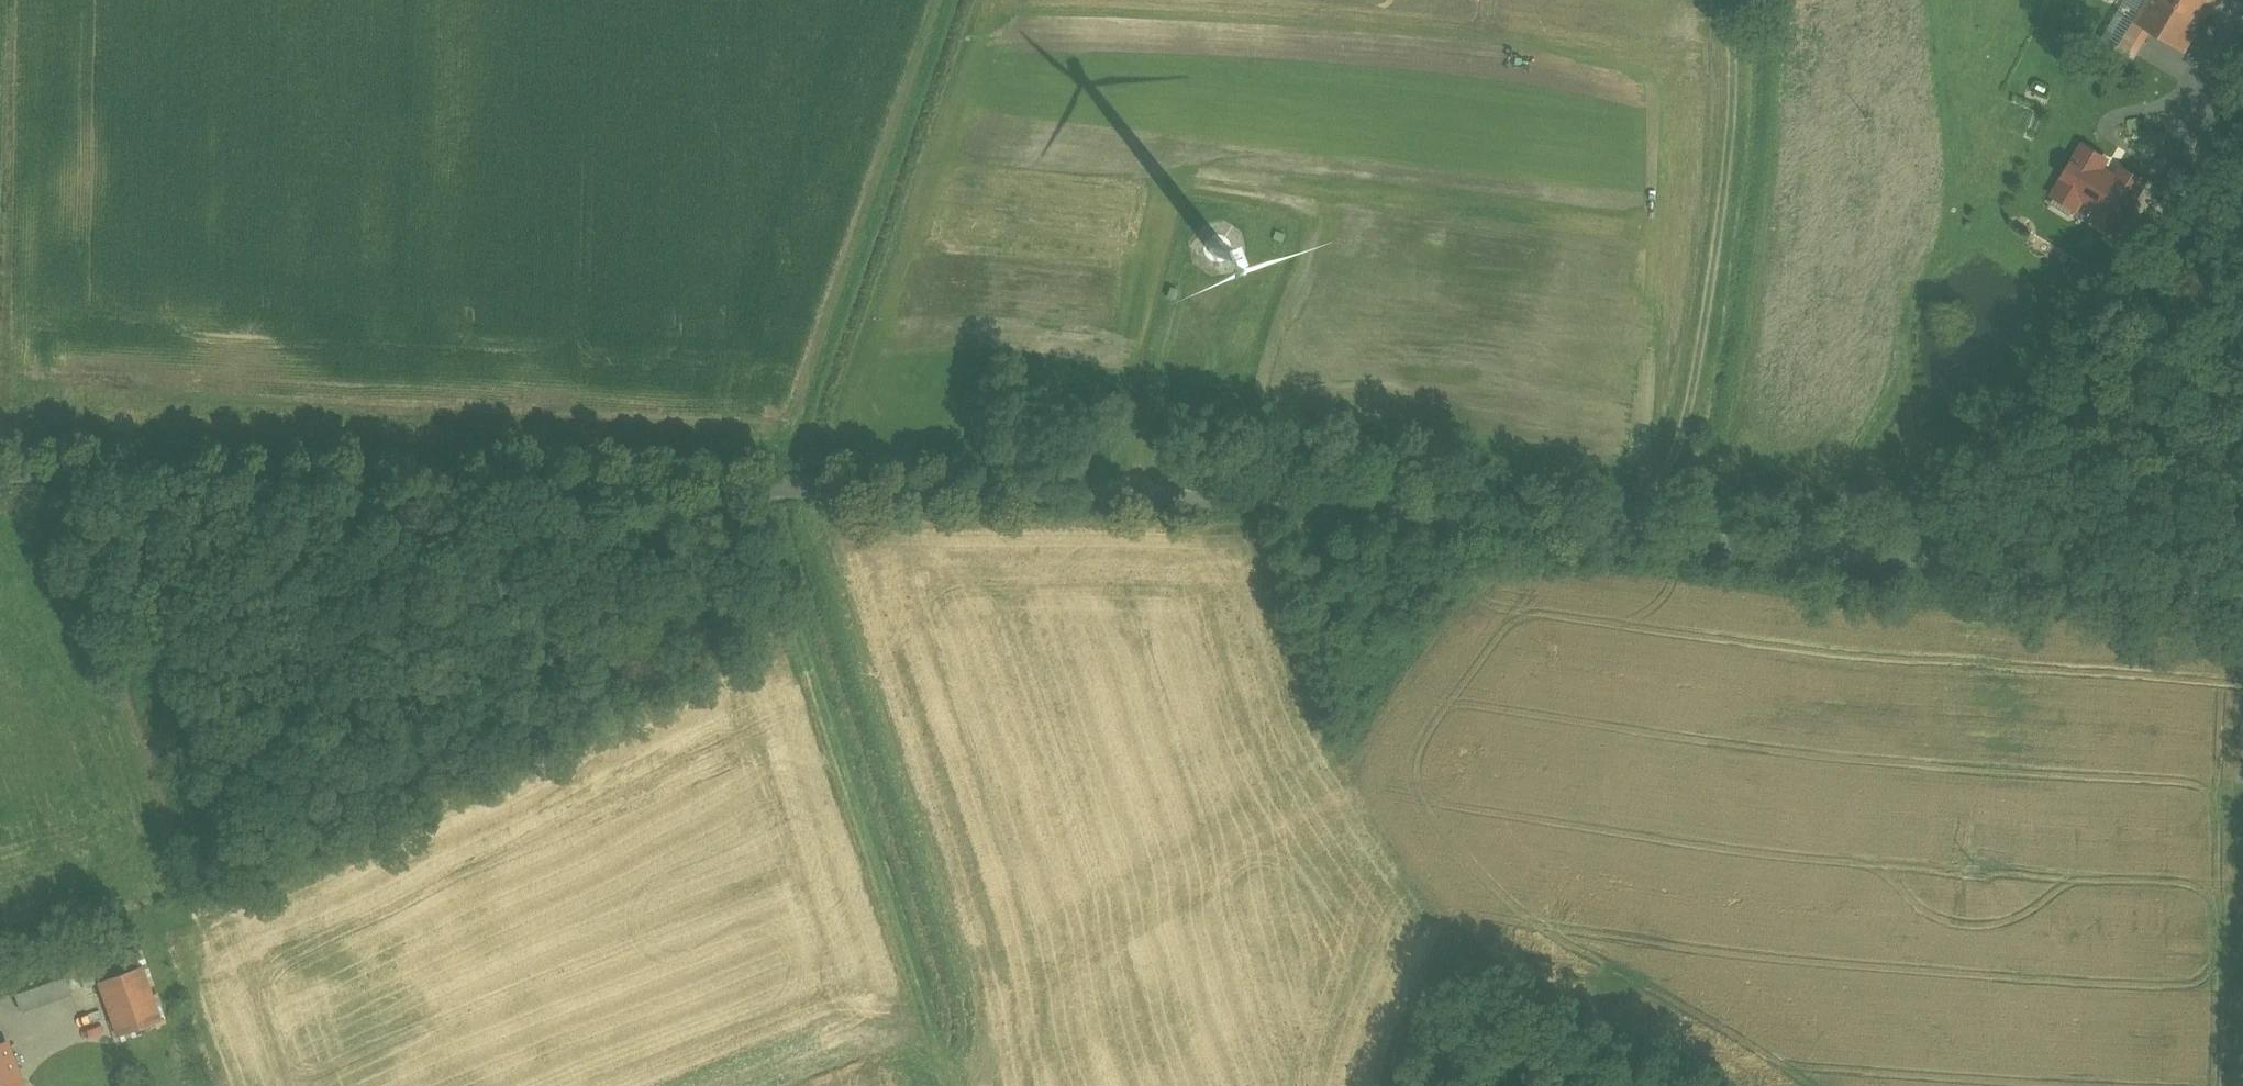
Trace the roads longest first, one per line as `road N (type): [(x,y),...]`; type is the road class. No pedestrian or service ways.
road 1 (unclassified): [(0,467),(894,486),(2242,587)]
road 2 (track): [(1741,0),(1748,48),(1708,544)]

